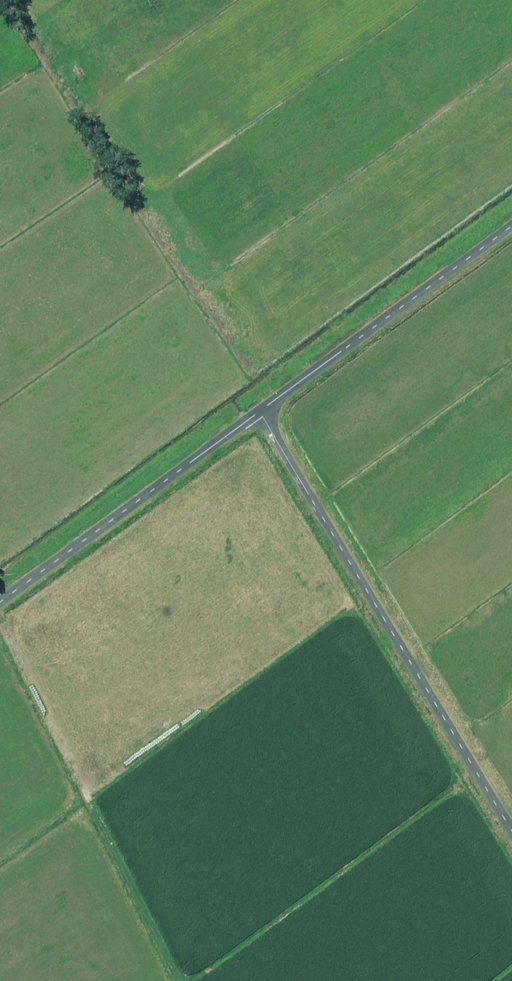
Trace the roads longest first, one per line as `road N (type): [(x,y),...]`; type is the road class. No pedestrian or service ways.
road 1 (unclassified): [(511,833),(261,412)]
road 2 (unclassified): [(0,603),(261,412)]
road 3 (unclassified): [(261,412),(511,227)]

